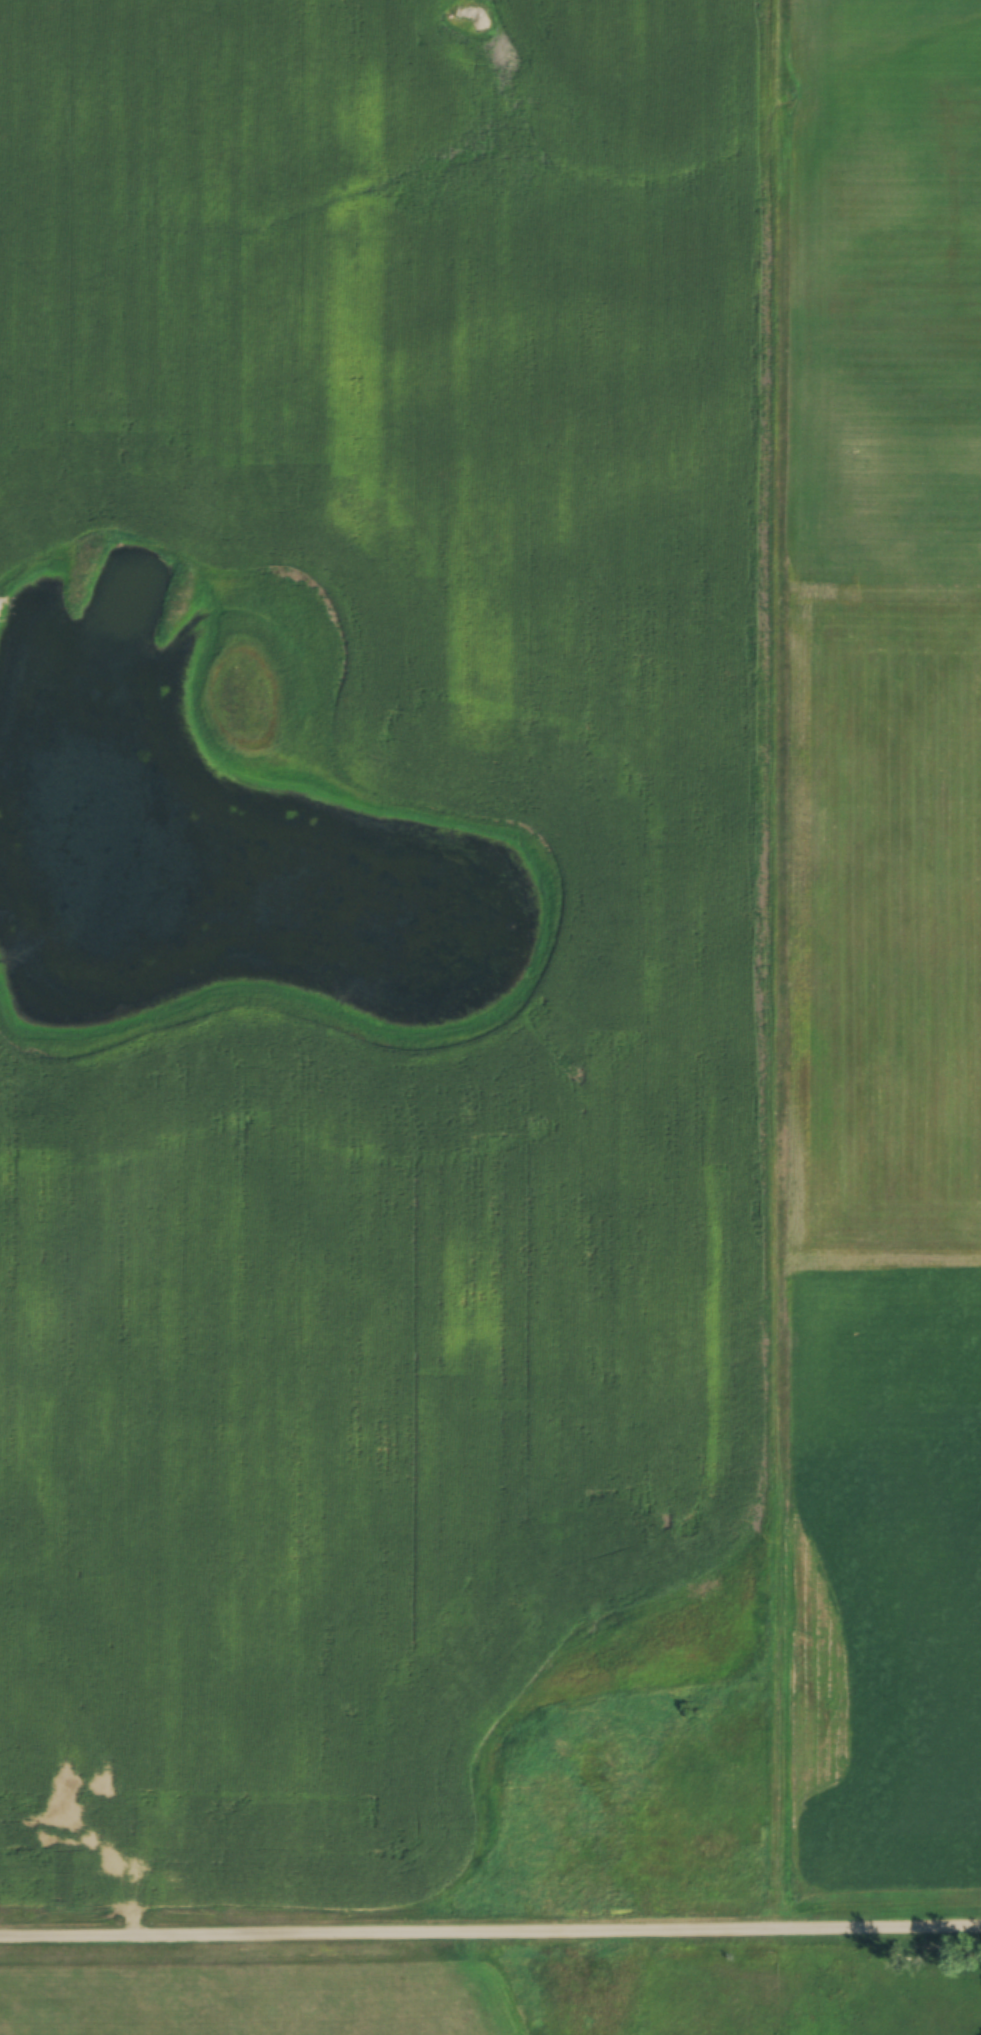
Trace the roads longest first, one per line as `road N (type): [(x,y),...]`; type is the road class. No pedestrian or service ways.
road 1 (residential): [(0,1929),(980,1925)]

